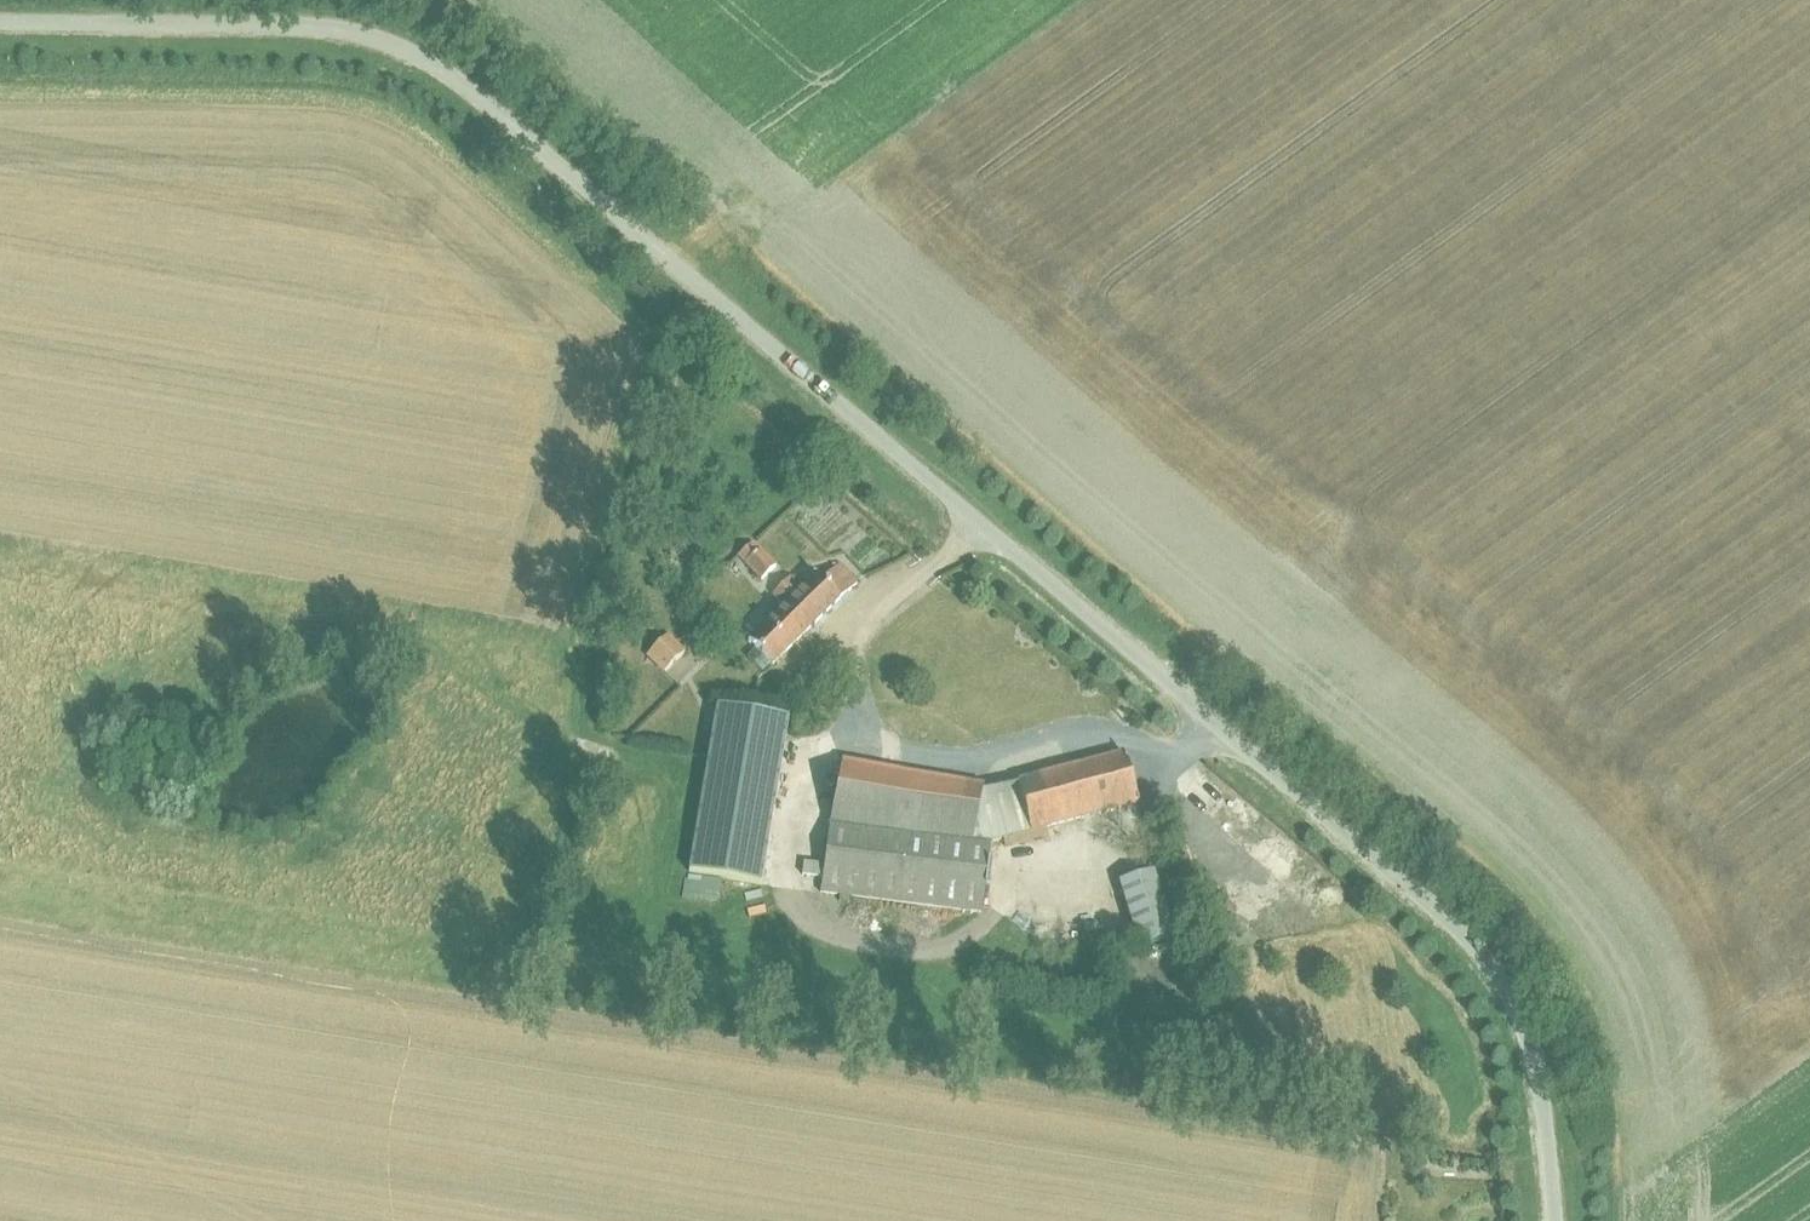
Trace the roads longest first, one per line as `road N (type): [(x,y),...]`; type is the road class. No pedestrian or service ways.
road 1 (unclassified): [(1554,1220),(1530,1040),(1470,943),(470,92),(422,59),(331,29),(0,21)]

